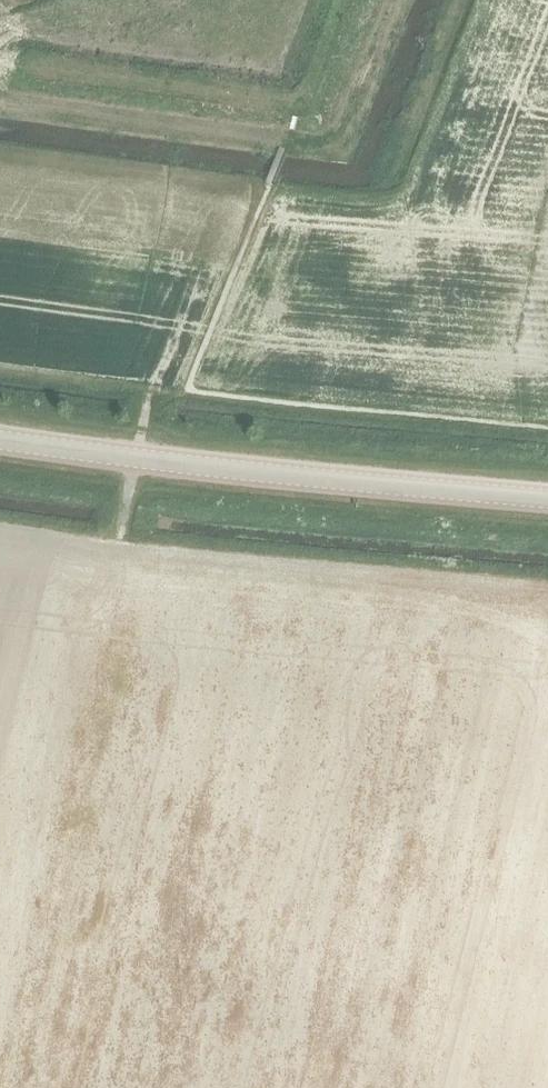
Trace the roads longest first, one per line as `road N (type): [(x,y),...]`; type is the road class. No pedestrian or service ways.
road 1 (secondary): [(547,492),(0,434)]

